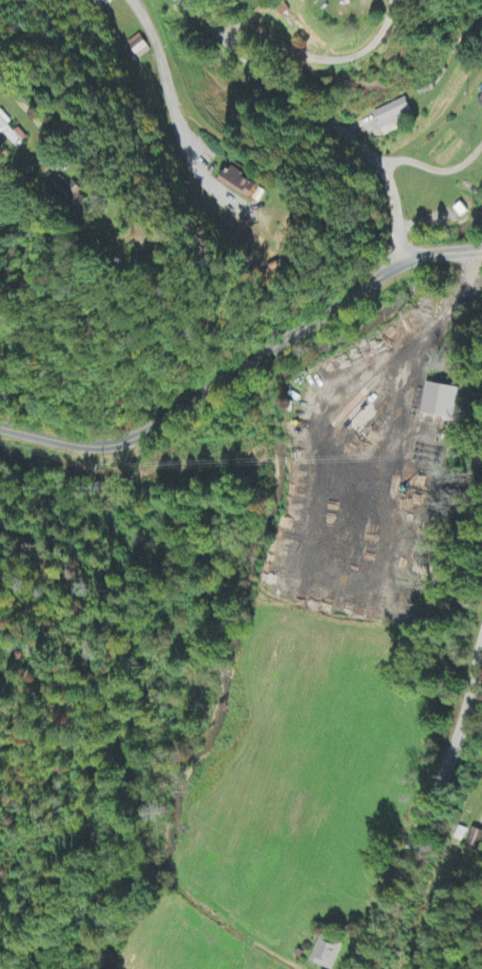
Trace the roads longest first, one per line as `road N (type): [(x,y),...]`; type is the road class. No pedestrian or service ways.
road 1 (residential): [(481,249),(401,262),(151,433),(0,403)]
road 2 (residential): [(350,968),(422,816),(481,646)]
road 3 (residential): [(384,160),(284,93),(181,0)]

